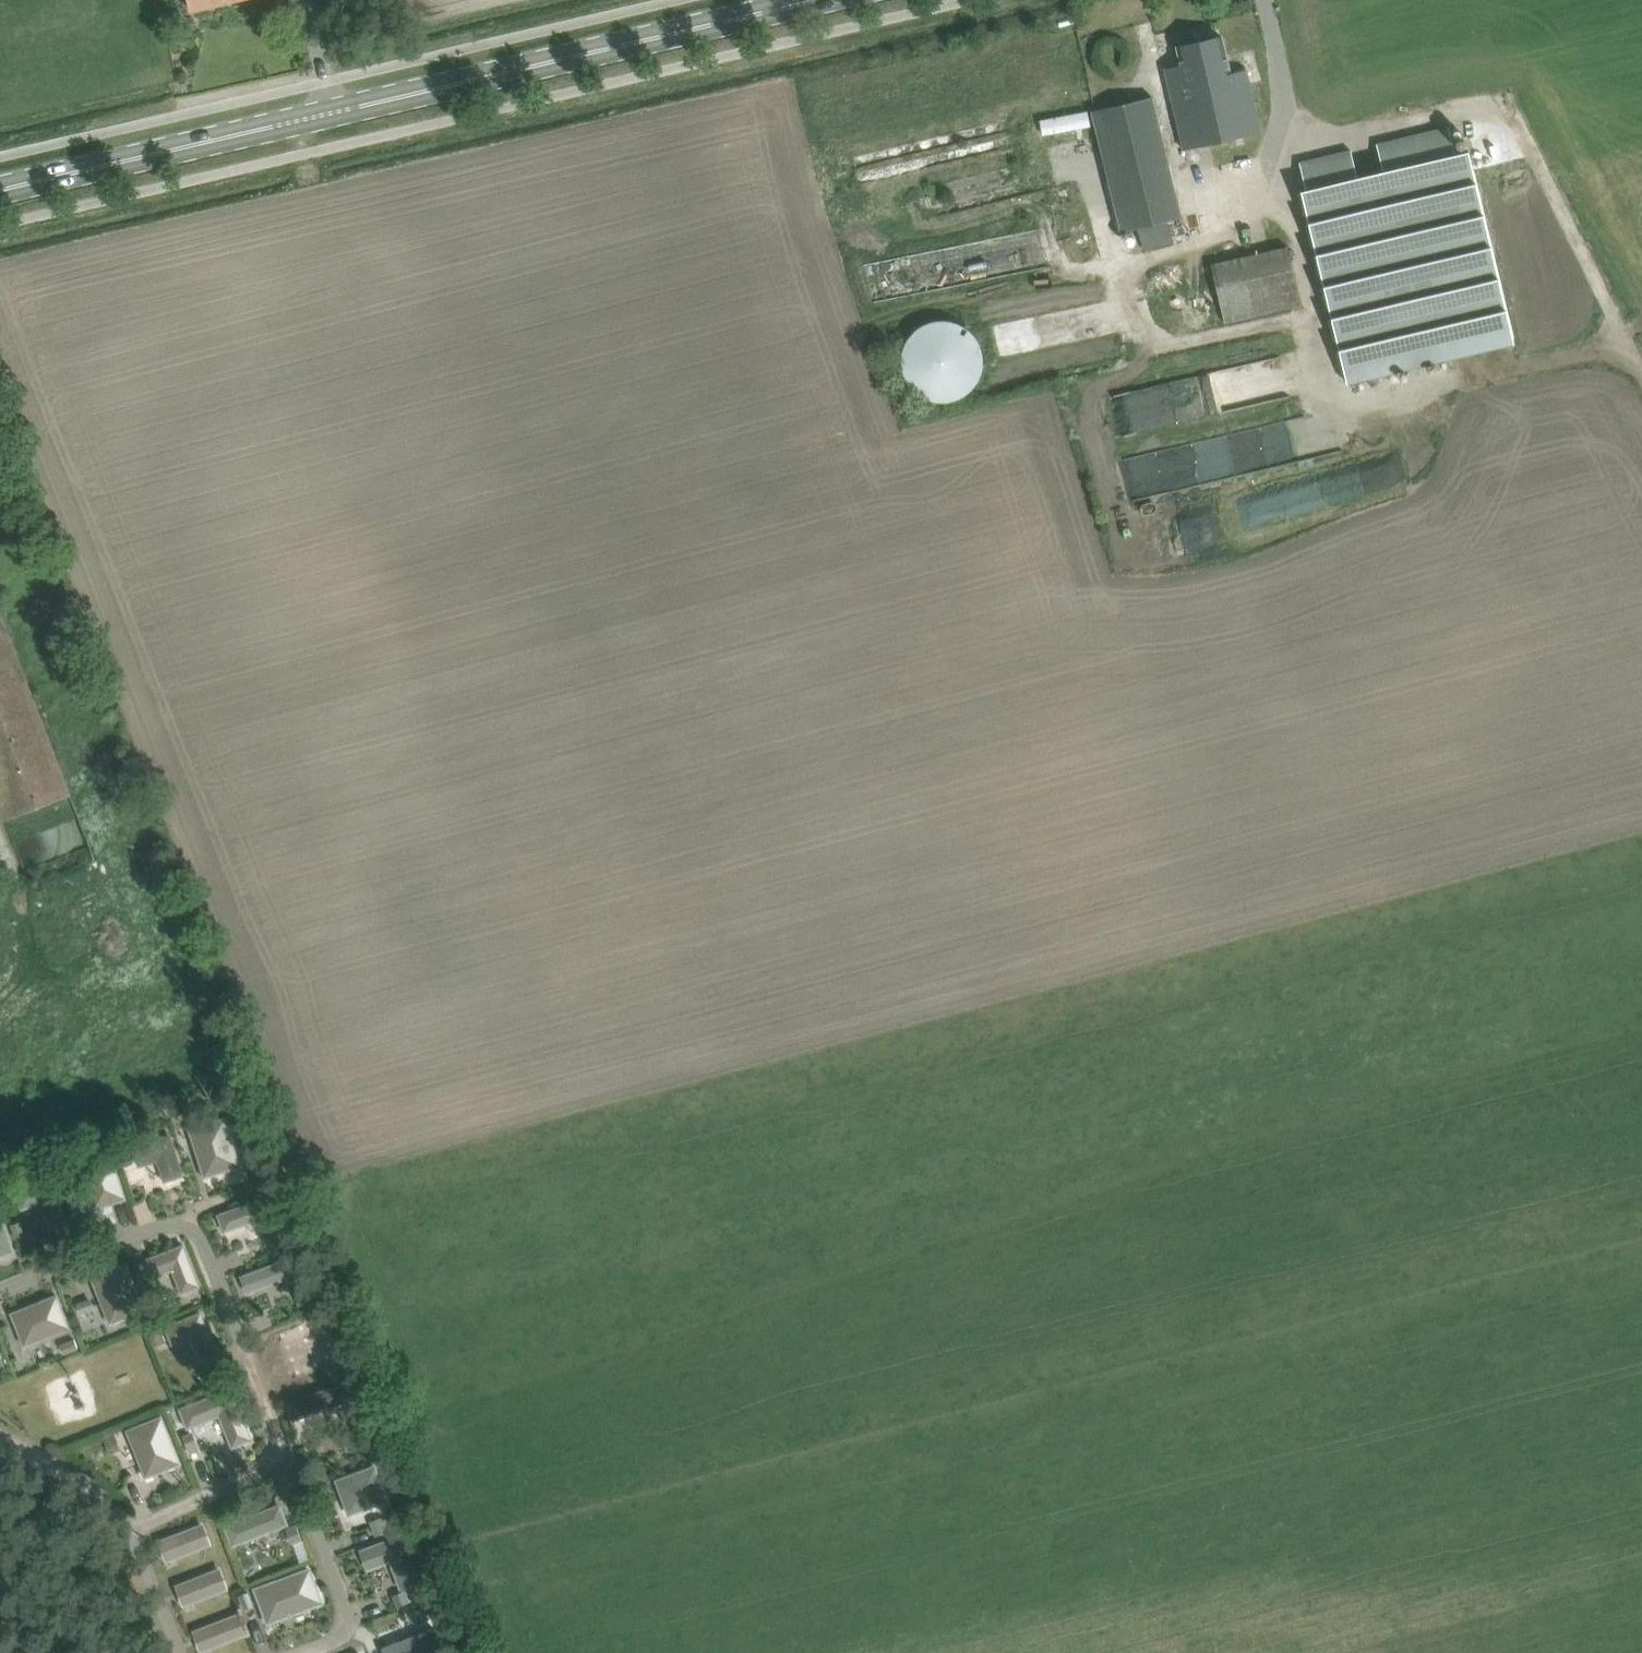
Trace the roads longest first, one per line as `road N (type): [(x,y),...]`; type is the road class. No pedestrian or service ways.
road 1 (primary): [(0,188),(806,0)]
road 2 (track): [(1641,375),(1507,107)]

